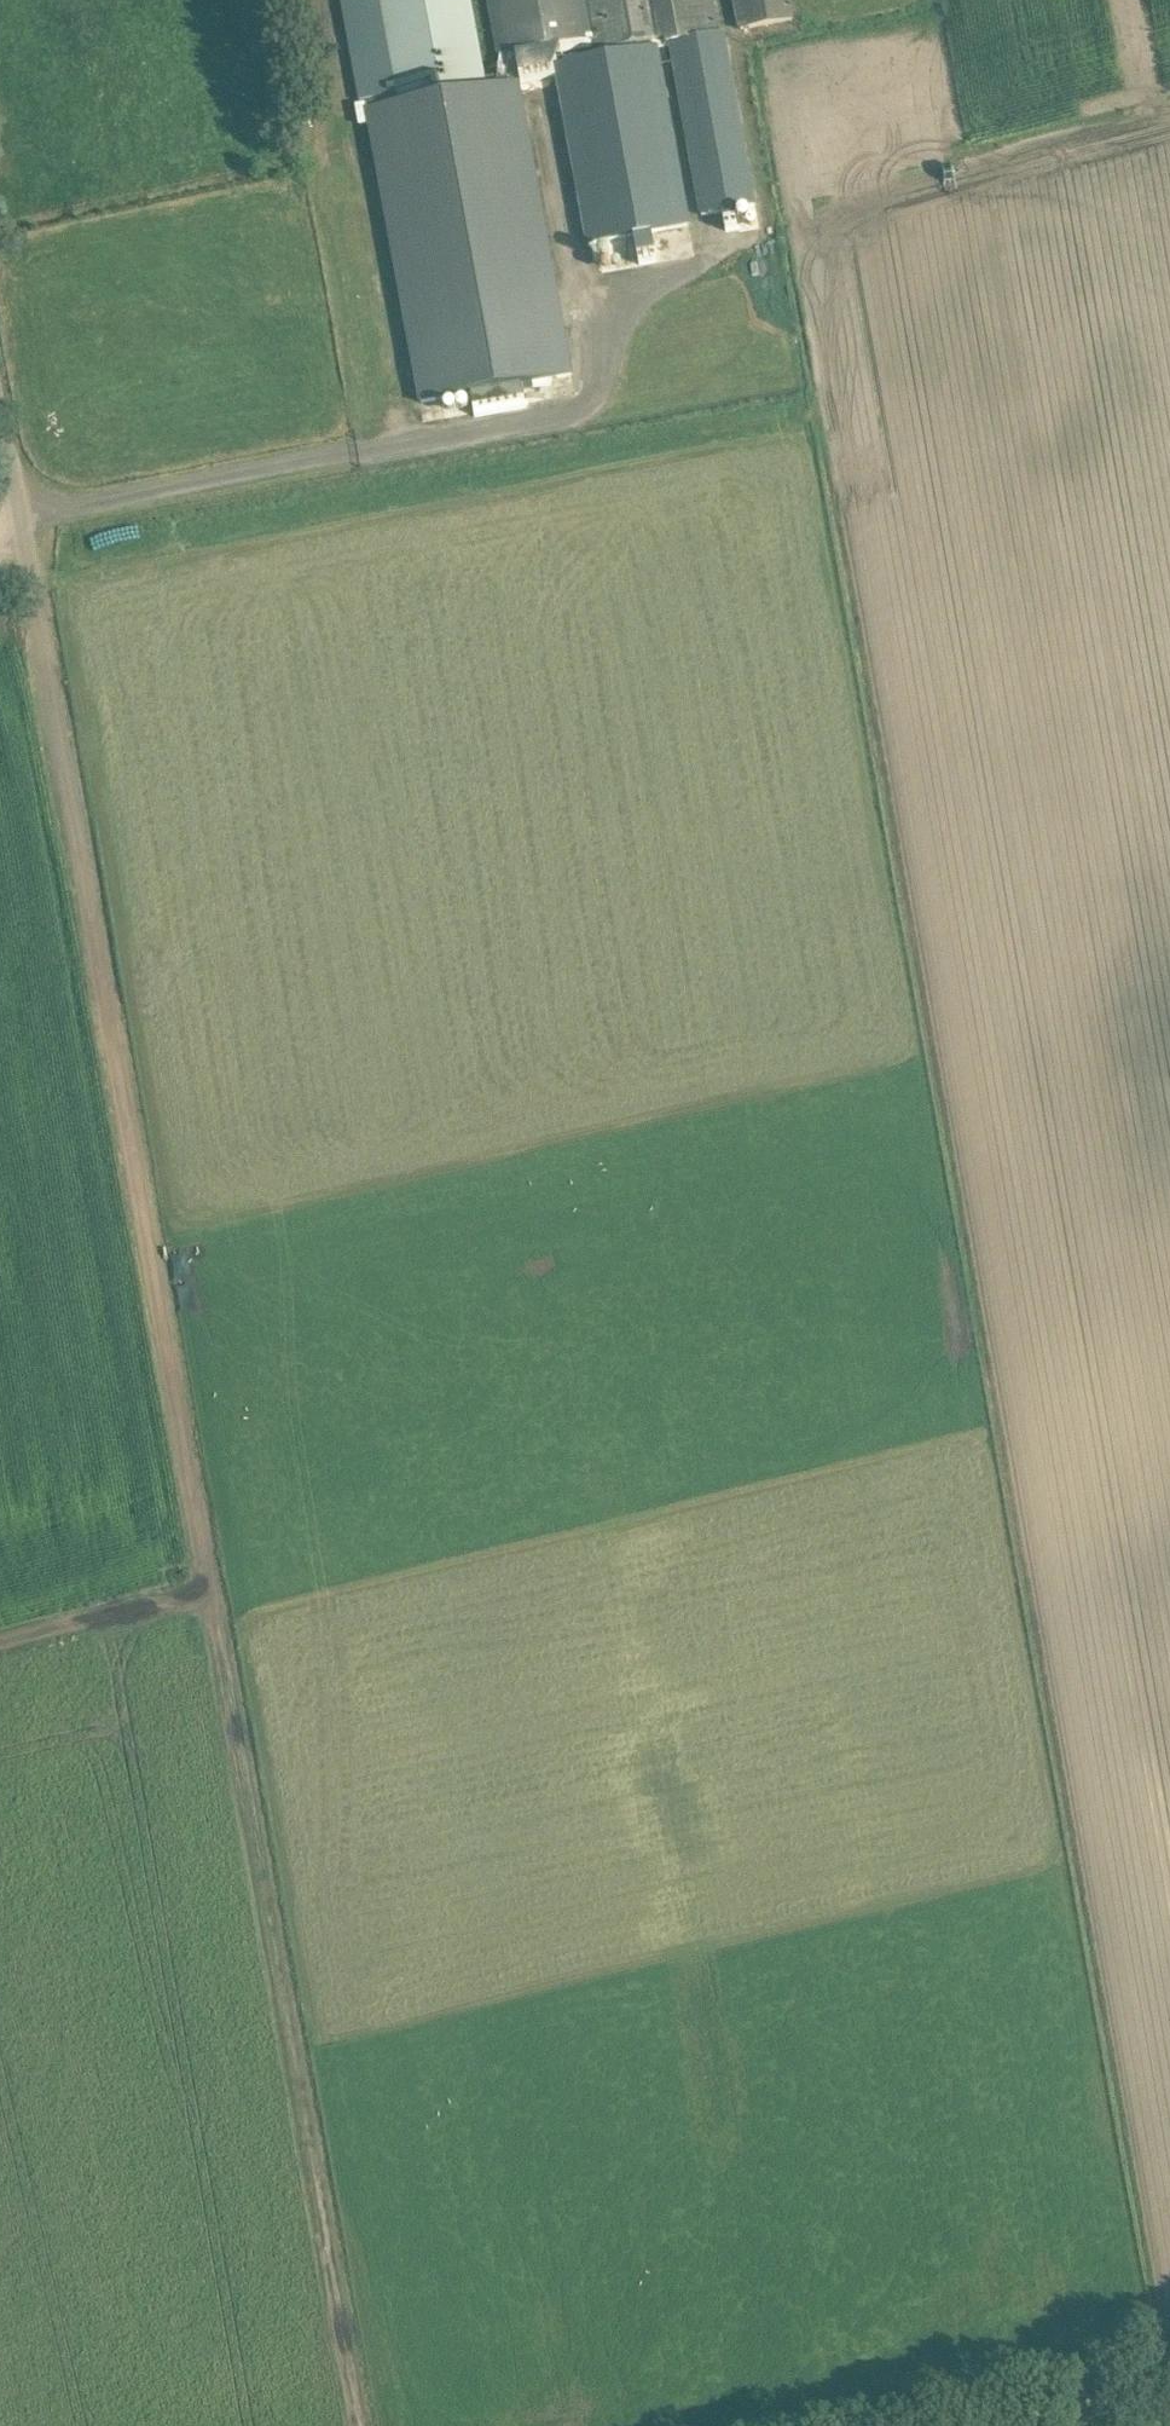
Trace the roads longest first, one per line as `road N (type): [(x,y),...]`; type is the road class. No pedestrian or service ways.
road 1 (track): [(0,388),(374,2425)]
road 2 (track): [(1169,2392),(1029,2425)]

